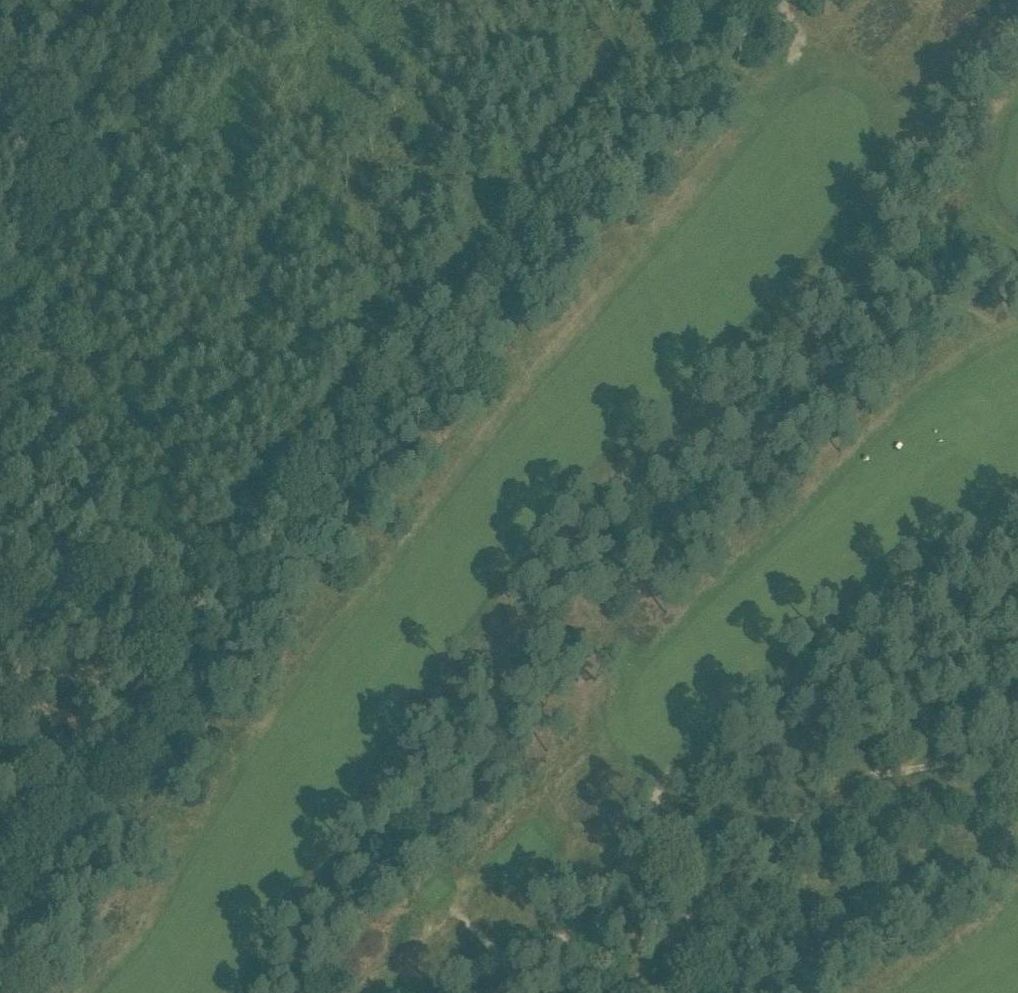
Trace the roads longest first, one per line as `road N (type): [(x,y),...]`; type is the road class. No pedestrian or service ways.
road 1 (track): [(1017,733),(815,798),(690,917),(641,992)]
road 2 (track): [(374,992),(453,920),(555,788)]

